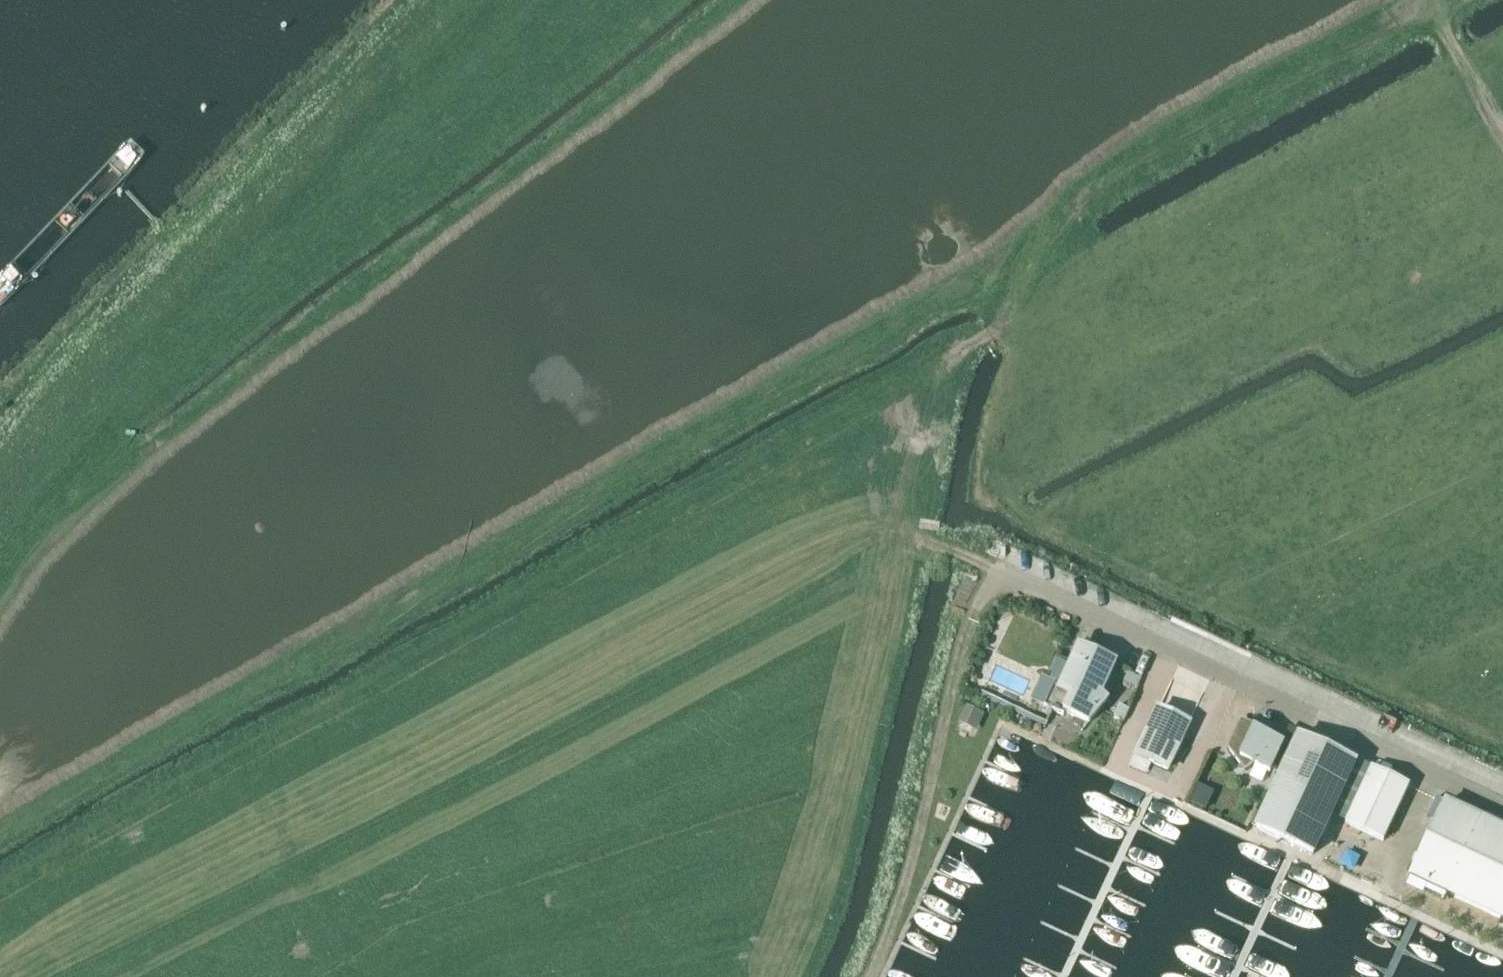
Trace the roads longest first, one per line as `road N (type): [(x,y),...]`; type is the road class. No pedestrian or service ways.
road 1 (unclassified): [(879,976),(920,857),(974,627),(985,598),(1019,586),(1502,810)]

